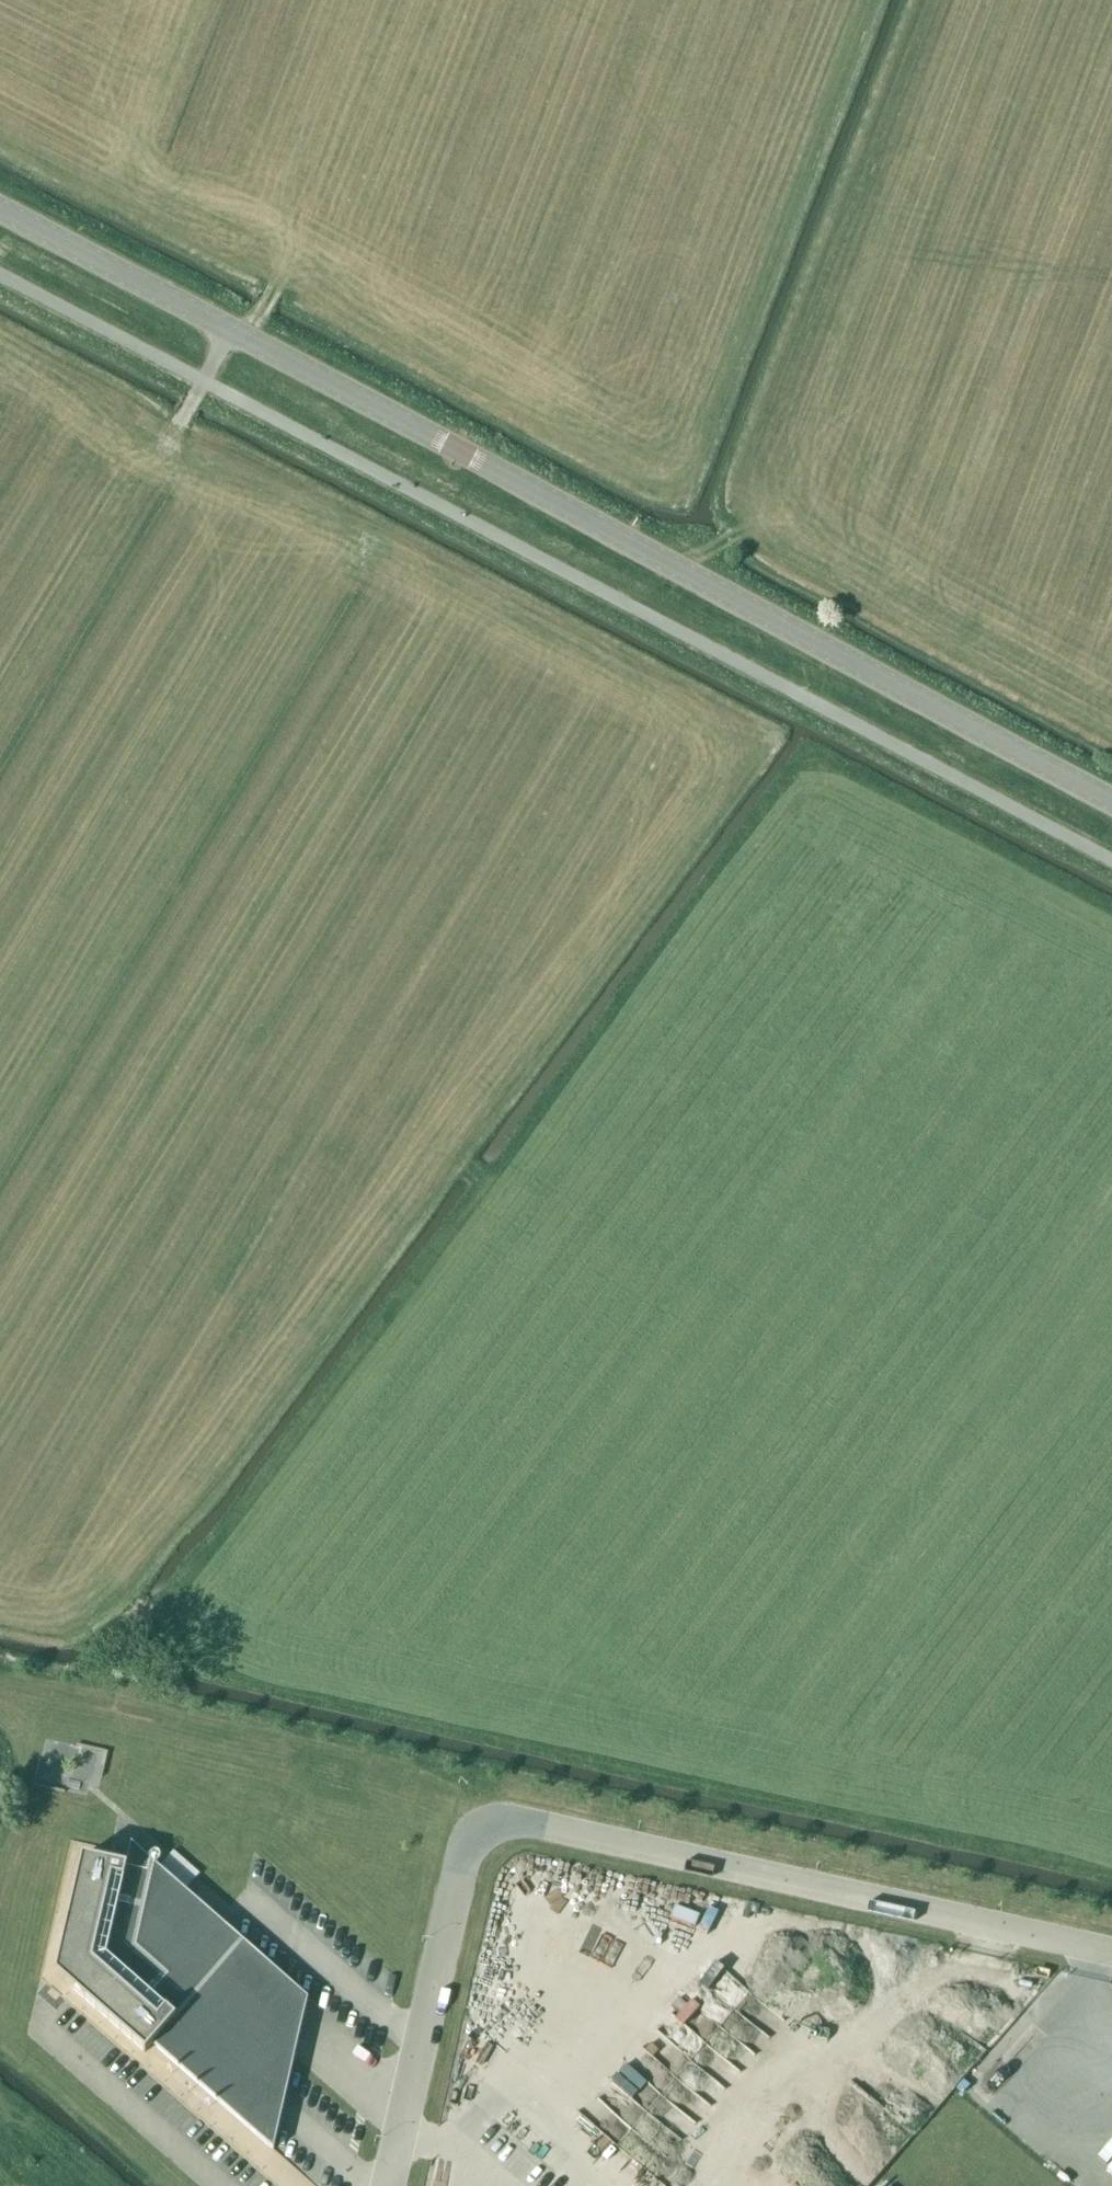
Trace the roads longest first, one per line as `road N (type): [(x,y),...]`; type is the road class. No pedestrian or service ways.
road 1 (tertiary): [(1111,802),(0,210)]
road 2 (unclassified): [(481,1827),(502,1819),(1111,1954)]
road 3 (unclassified): [(481,1827),(468,1844),(390,2185)]

